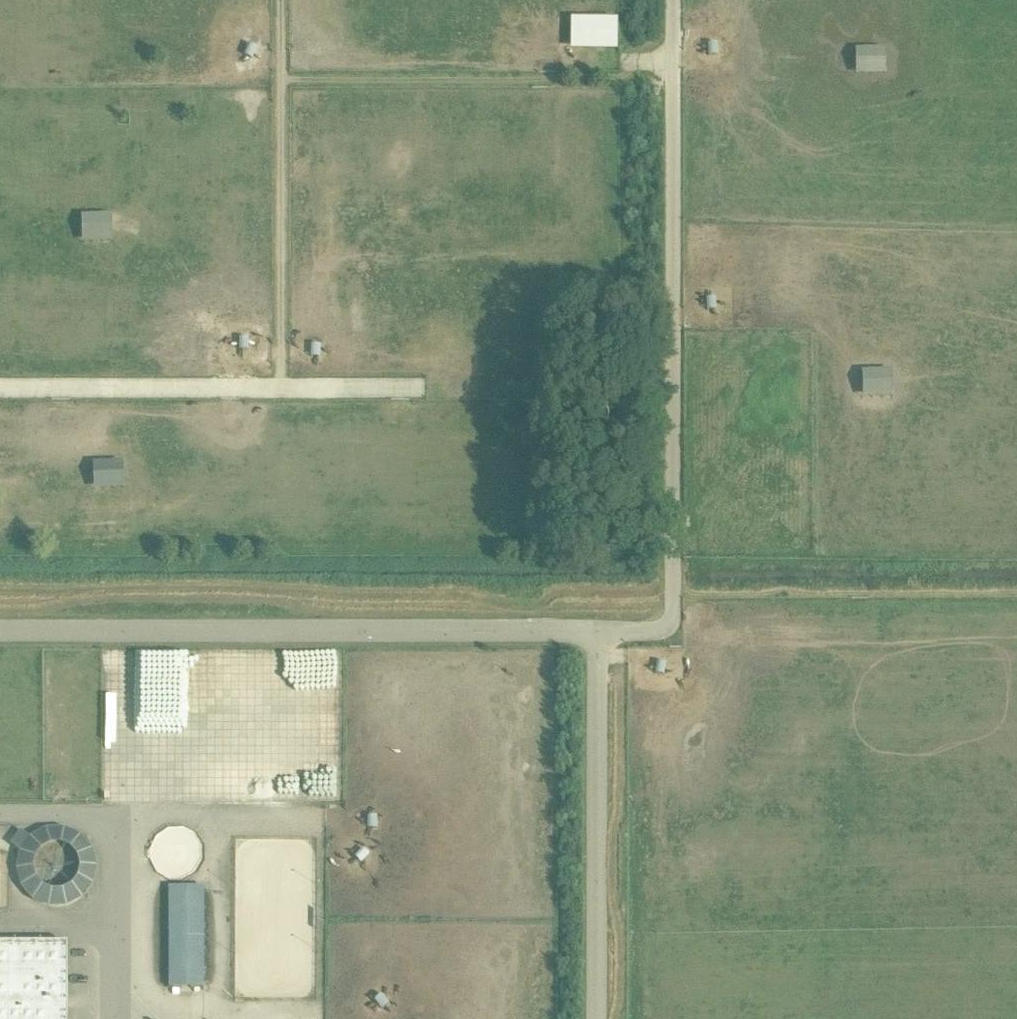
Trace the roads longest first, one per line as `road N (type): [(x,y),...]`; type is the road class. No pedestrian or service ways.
road 1 (unclassified): [(0,631),(597,631)]
road 2 (track): [(282,80),(617,80),(637,62),(673,64)]
road 3 (track): [(281,388),(282,0)]
road 4 (unclassified): [(597,1018),(597,631)]

